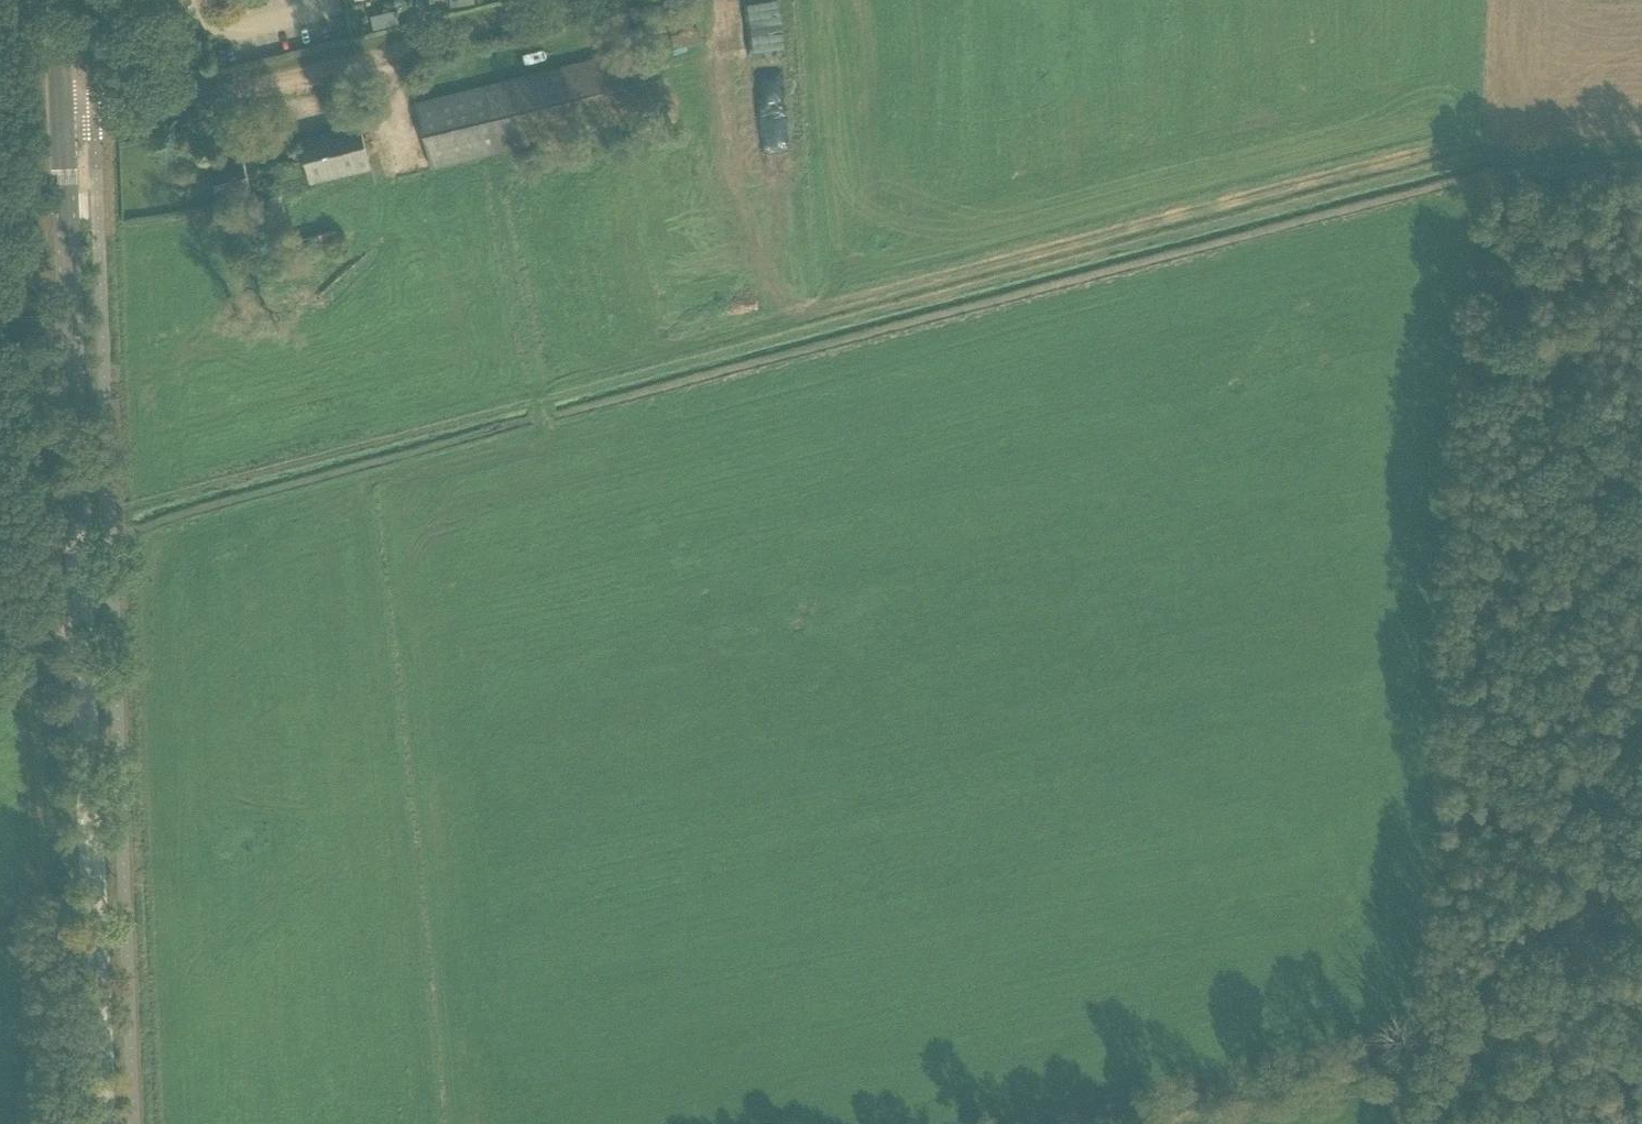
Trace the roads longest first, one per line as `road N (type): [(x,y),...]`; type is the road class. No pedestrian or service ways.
road 1 (tertiary): [(105,1123),(55,0)]

